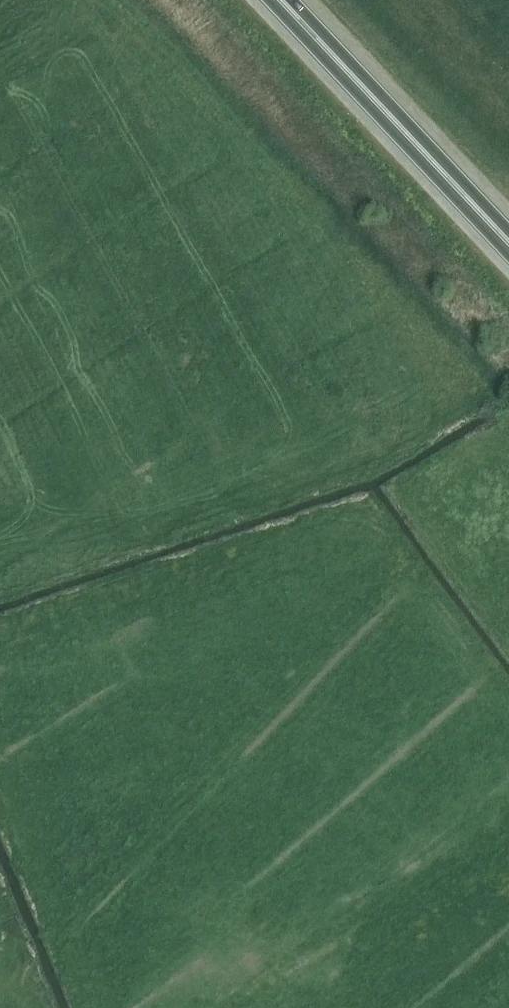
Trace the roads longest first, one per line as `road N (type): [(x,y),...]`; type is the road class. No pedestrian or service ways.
road 1 (trunk): [(271,0),(508,253)]
road 2 (trunk): [(508,231),(293,0)]

